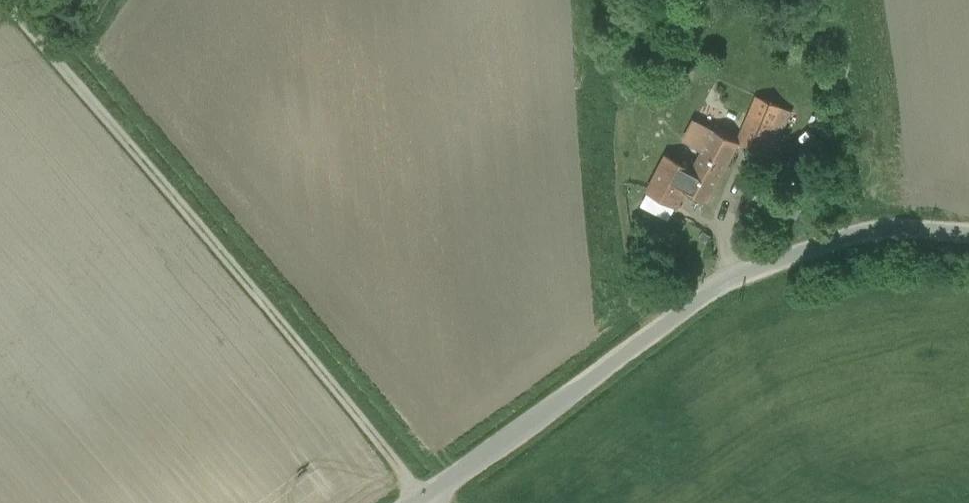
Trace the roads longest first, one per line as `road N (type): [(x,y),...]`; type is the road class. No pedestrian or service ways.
road 1 (track): [(426,502),(2,0)]
road 2 (unclassified): [(418,502),(705,296),(787,255),(866,222),(968,234)]

